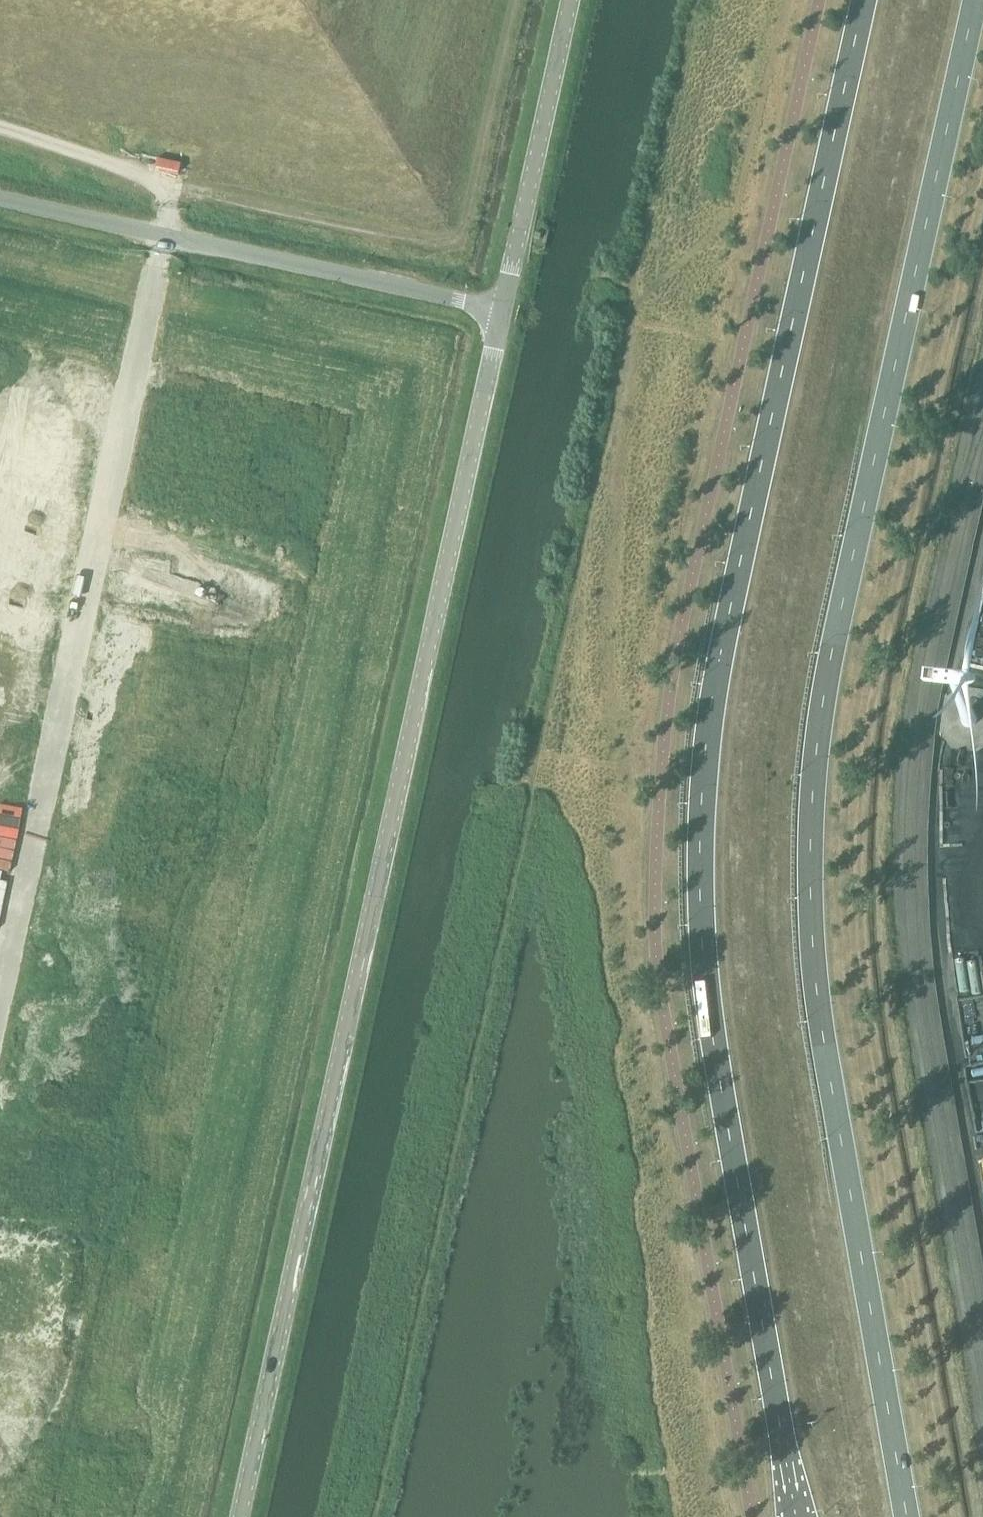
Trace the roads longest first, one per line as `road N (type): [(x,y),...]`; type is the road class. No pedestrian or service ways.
road 1 (primary): [(908,1516),(818,1014),(814,764),(975,0)]
road 2 (primary): [(863,0),(740,563),(708,740),(704,815),(710,1015),(797,1516)]
road 3 (tertiary): [(243,1516),(504,313)]
road 4 (track): [(0,127),(169,186),(0,986)]
road 5 (track): [(513,0),(456,238),(434,243),(169,186)]
road 6 (unclassified): [(504,313),(0,198)]
road 7 (tertiary): [(504,313),(571,0)]

